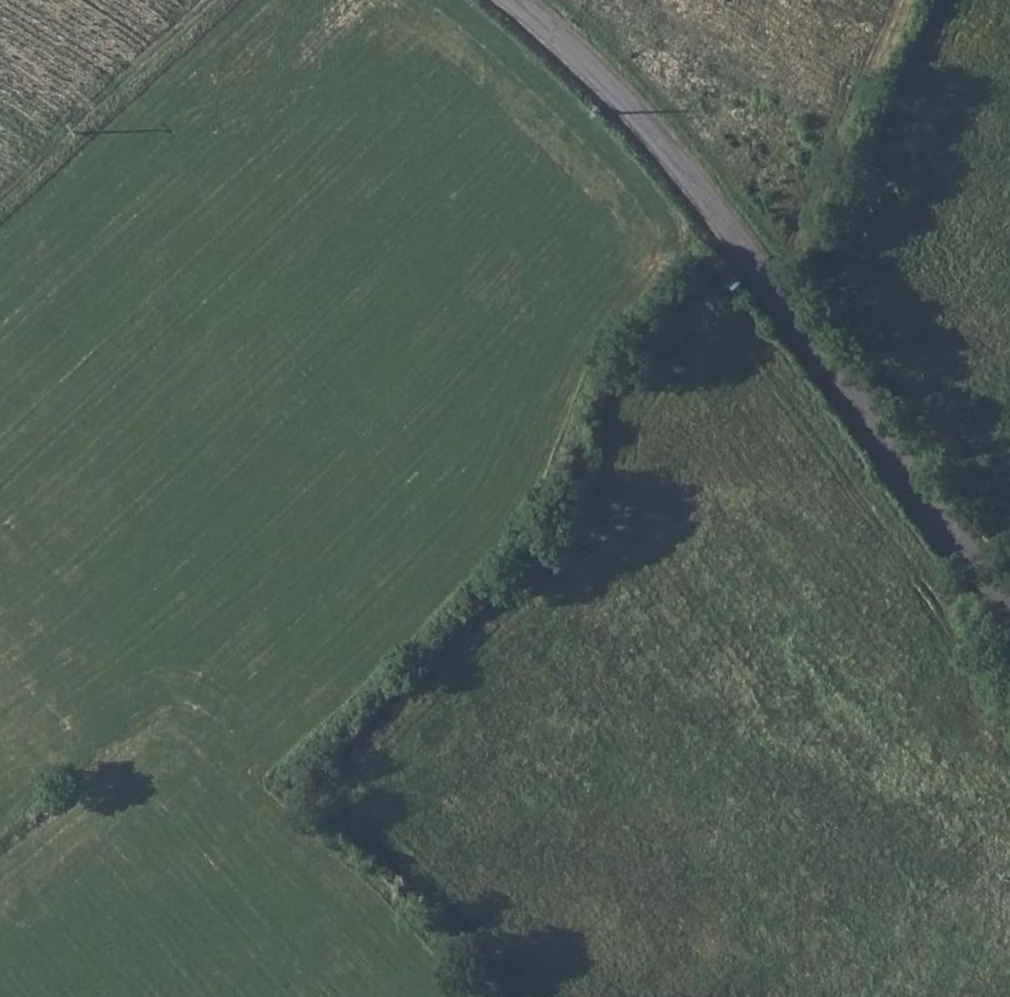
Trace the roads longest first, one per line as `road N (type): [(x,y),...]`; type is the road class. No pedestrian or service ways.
road 1 (unclassified): [(514,0),(608,85),(706,199),(1009,605)]
road 2 (track): [(0,191),(208,0)]

